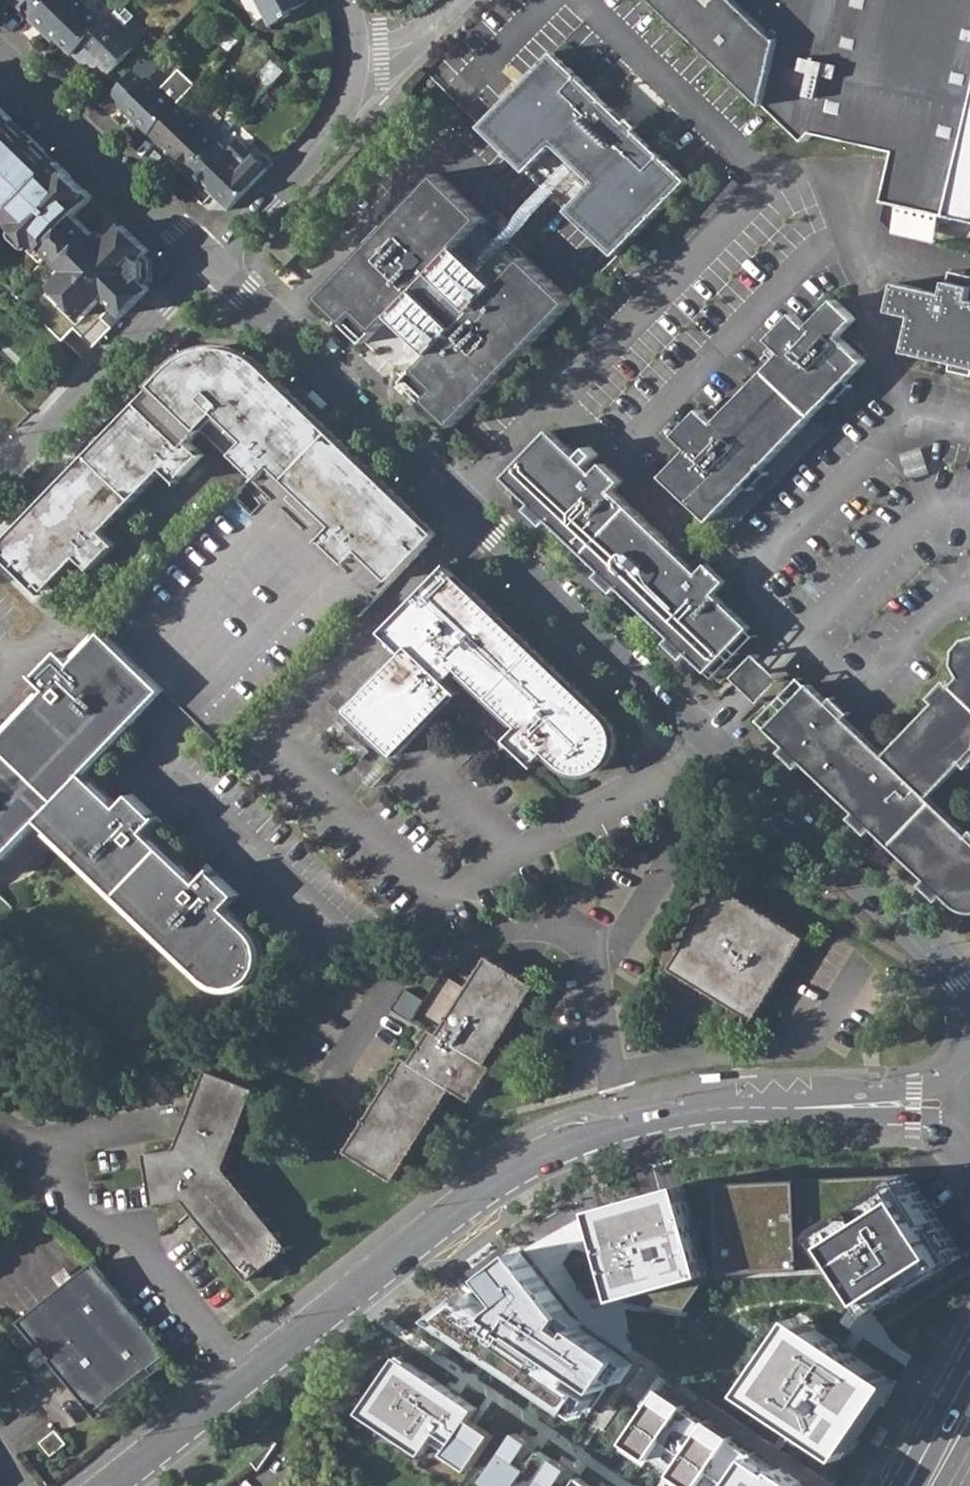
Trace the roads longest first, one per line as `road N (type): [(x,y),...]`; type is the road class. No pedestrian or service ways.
road 1 (residential): [(969,993),(212,257)]
road 2 (tertiary): [(105,1485),(433,1227),(533,1160),(622,1125),(683,1112),(959,1098)]
road 3 (residential): [(0,474),(212,257)]
road 4 (residential): [(212,257),(0,57)]
road 5 (residential): [(212,257),(325,141),(348,102),(356,61)]
road 6 (residential): [(356,61),(412,44),(459,0)]

